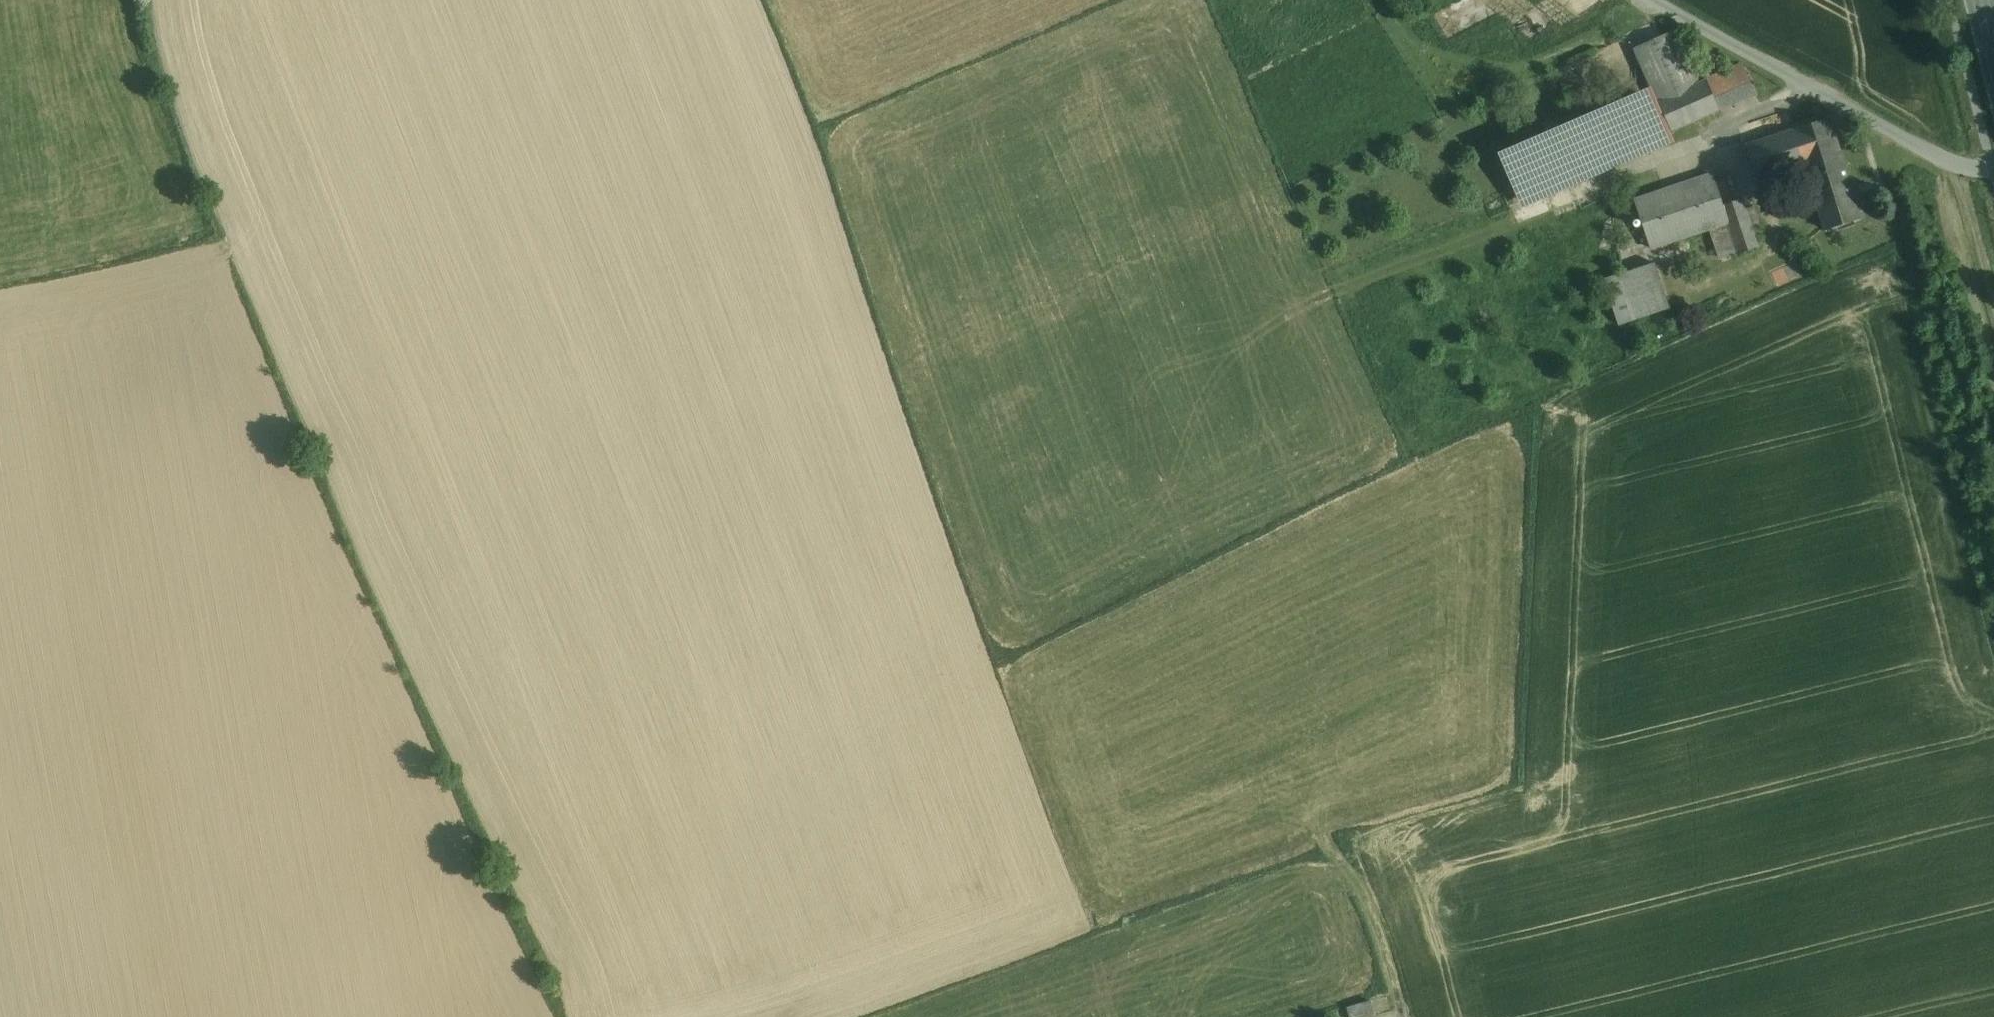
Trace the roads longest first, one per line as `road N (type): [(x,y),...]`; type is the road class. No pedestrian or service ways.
road 1 (unclassified): [(1656,0),(1932,155),(1959,167),(1993,165)]

